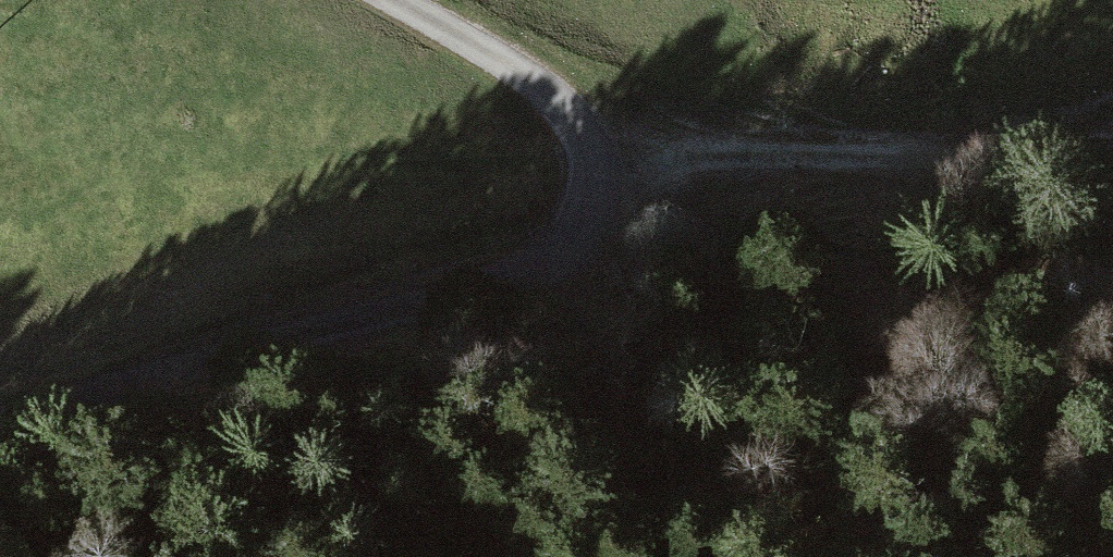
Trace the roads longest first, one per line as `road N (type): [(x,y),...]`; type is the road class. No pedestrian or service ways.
road 1 (unclassified): [(399,0),(541,87),(596,162),(580,233),(536,270),(0,415)]
road 2 (track): [(596,162),(761,159),(1112,130)]

